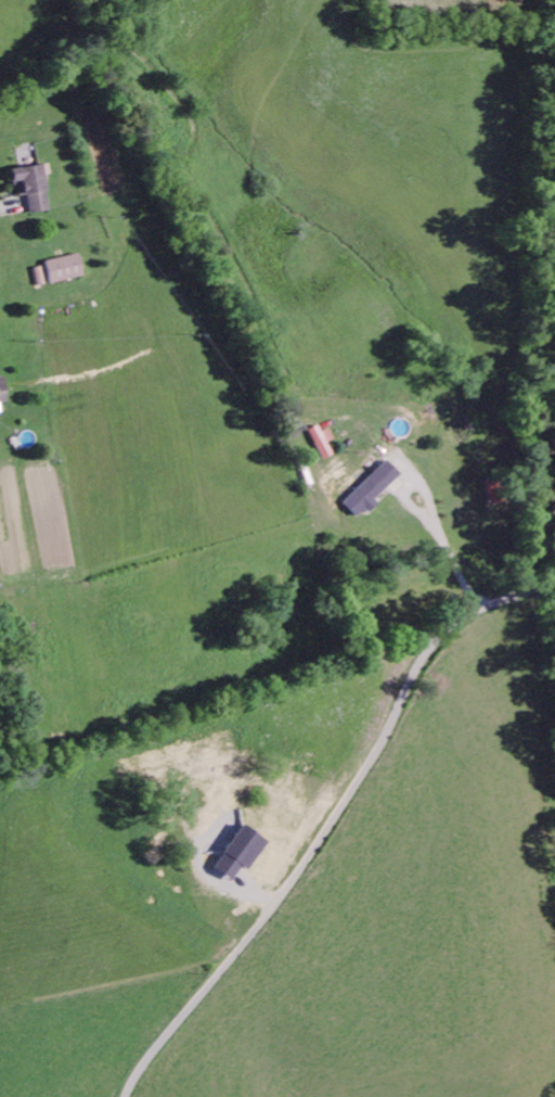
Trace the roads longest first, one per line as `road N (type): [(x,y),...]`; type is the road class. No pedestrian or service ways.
road 1 (residential): [(124,1096),(256,930),(433,660),(495,605),(554,583)]

